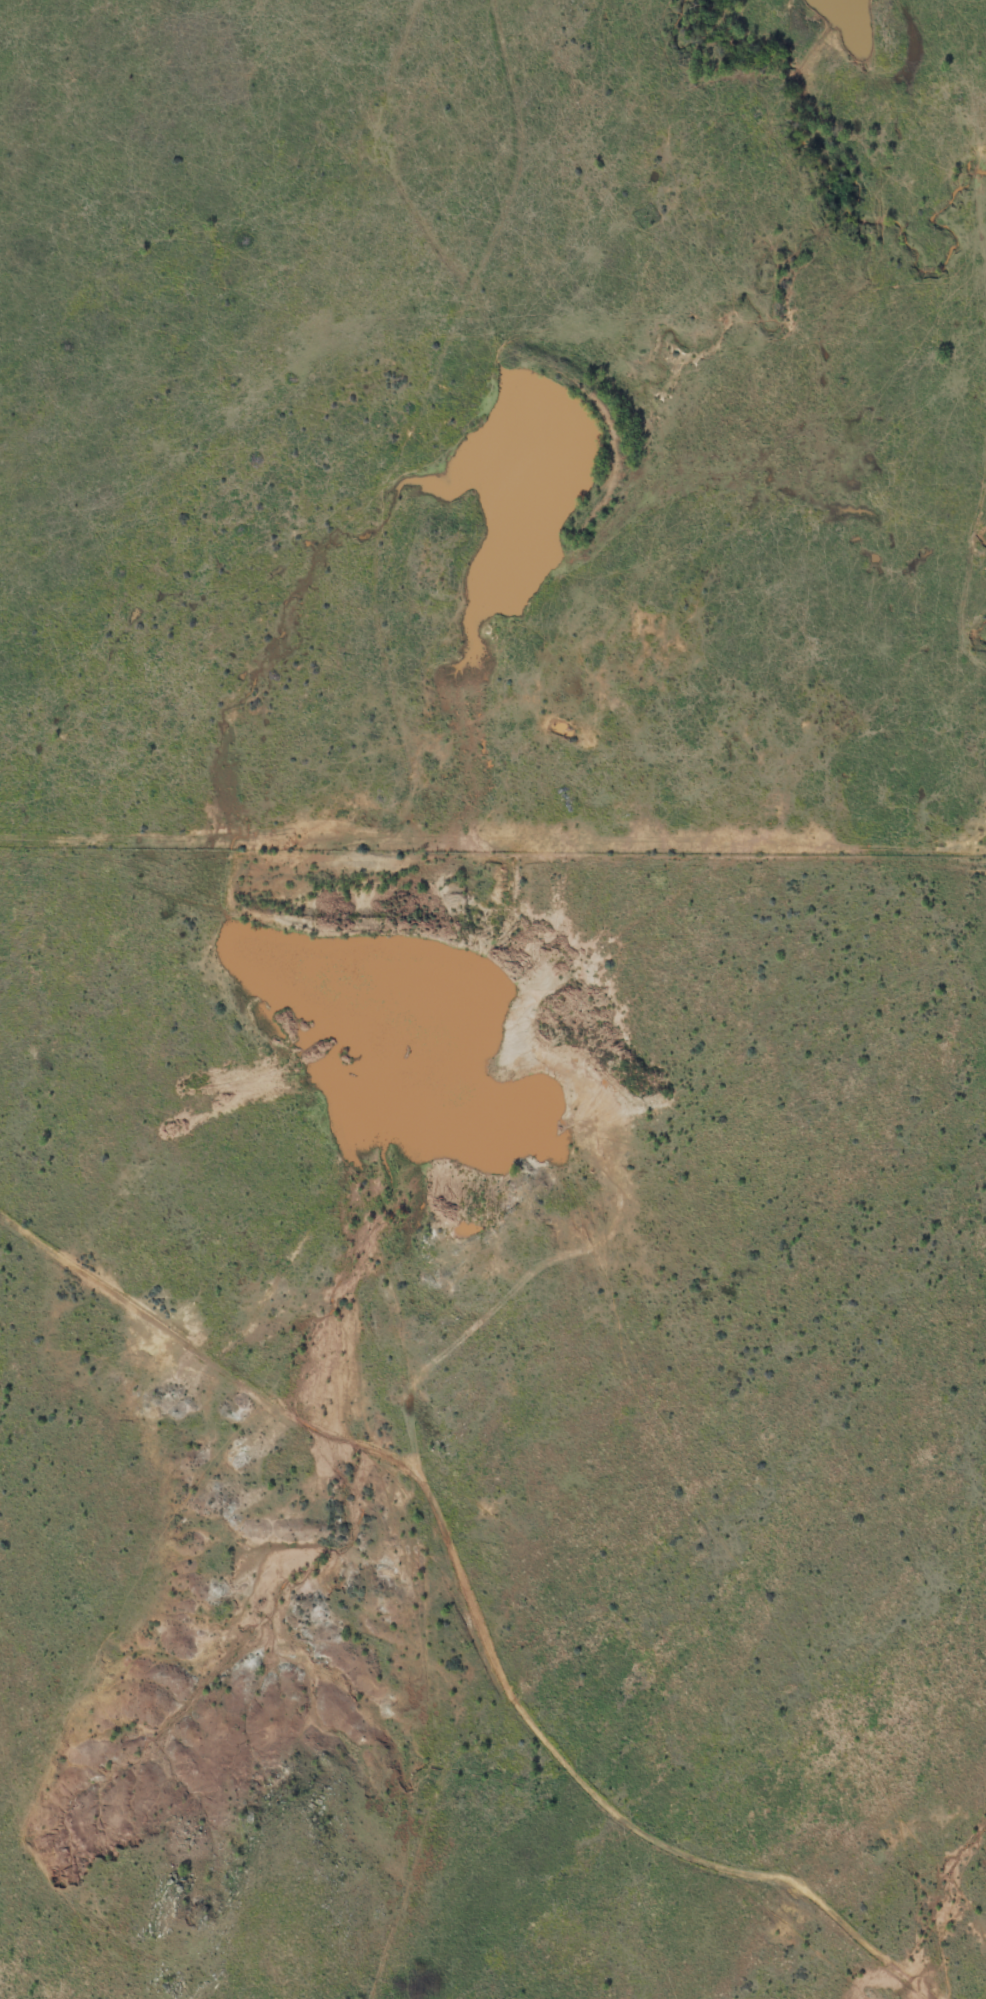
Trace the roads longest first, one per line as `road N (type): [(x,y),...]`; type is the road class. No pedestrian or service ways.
road 1 (residential): [(841,1998),(648,1832),(566,1673),(531,1402)]

